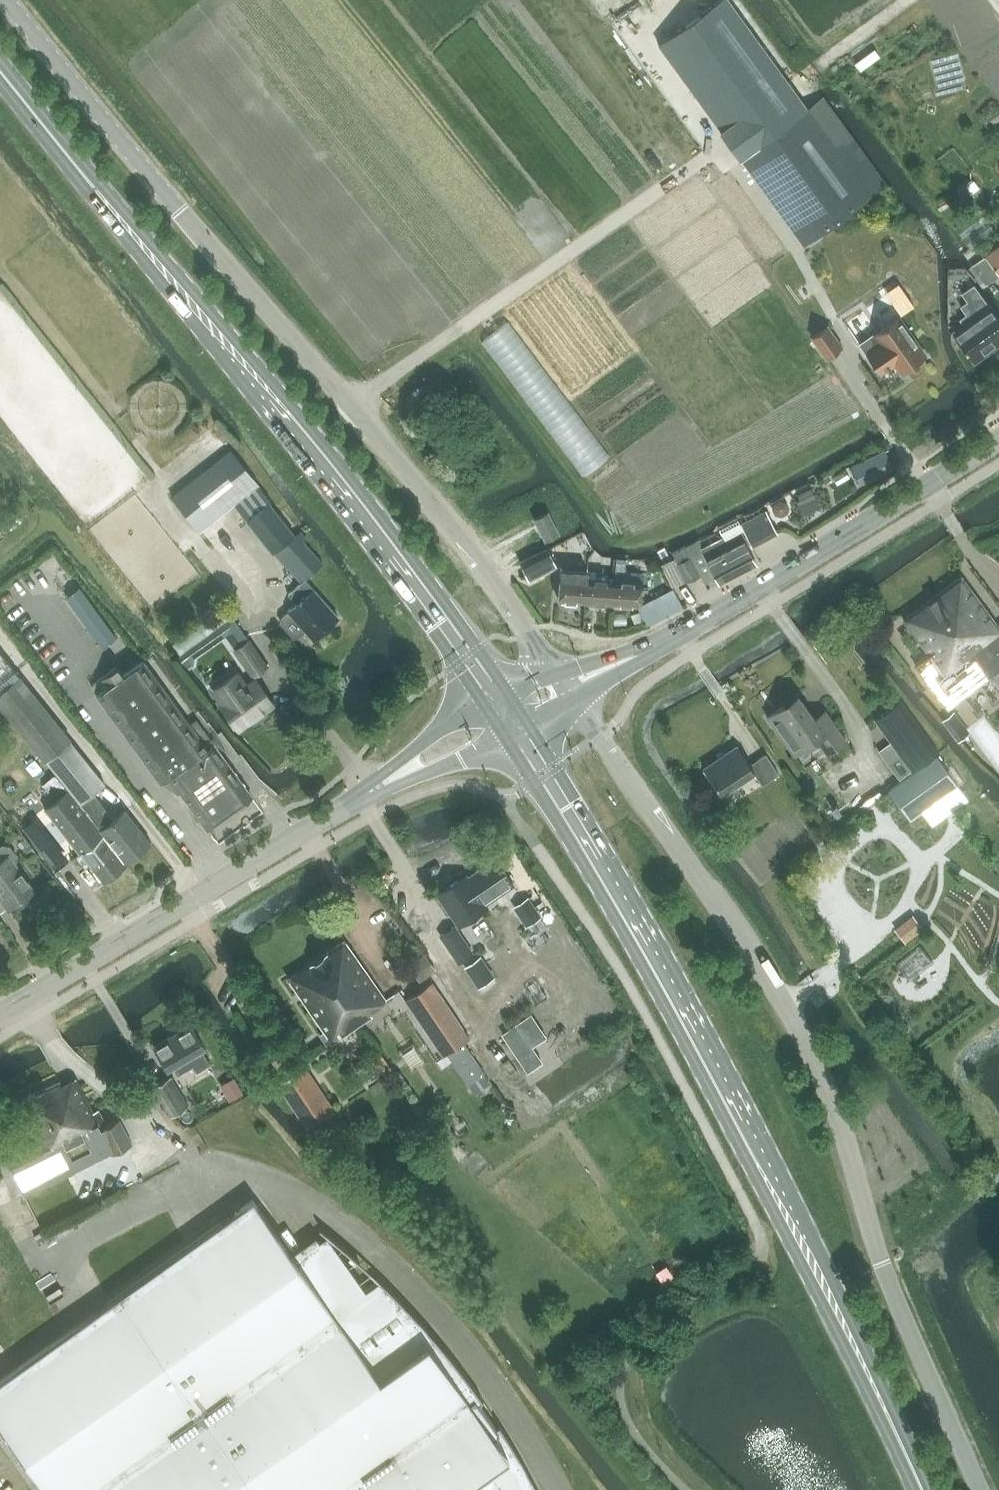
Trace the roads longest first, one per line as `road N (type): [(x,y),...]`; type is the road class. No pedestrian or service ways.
road 1 (unclassified): [(979,1489),(882,1261),(838,1114),(790,1007),(568,688)]
road 2 (unclassified): [(568,688),(425,497),(10,0)]
road 3 (primary): [(919,1489),(768,1164),(509,715)]
road 4 (primary): [(509,715),(282,415),(0,76)]
road 5 (track): [(351,410),(915,0)]
road 6 (tertiary): [(0,1016),(509,715)]
road 7 (tertiary): [(568,688),(755,590),(998,442)]

